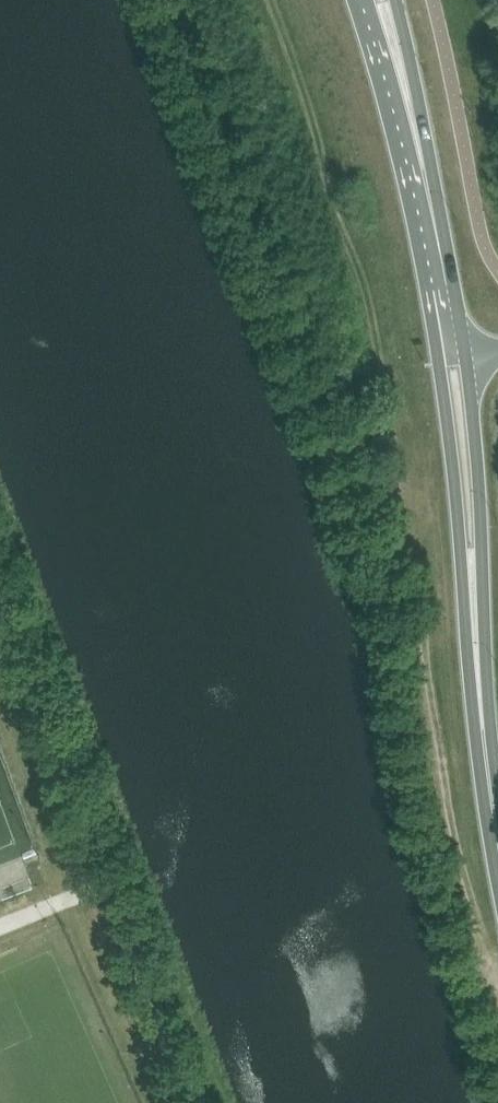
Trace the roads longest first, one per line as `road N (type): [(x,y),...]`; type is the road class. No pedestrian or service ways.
road 1 (secondary): [(455,359),(388,24)]
road 2 (secondary): [(497,835),(477,595)]
road 3 (secondary): [(455,359),(447,389),(462,538),(477,595)]
road 4 (secondary): [(477,595),(480,501),(467,394),(455,359)]

